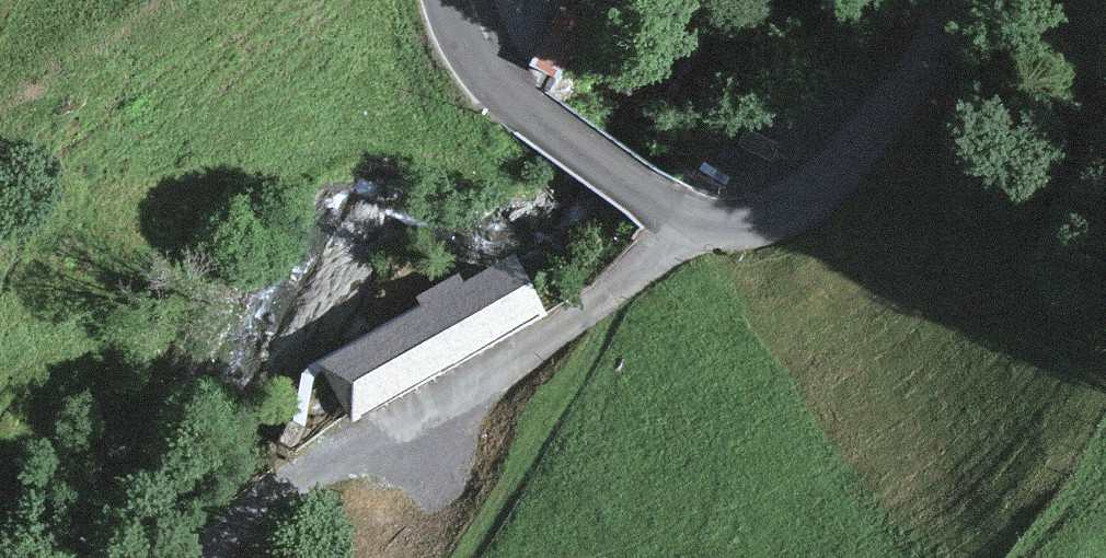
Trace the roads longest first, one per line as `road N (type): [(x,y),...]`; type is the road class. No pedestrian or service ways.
road 1 (tertiary): [(962,0),(829,177),(782,211),(725,222),(686,219),(508,94),(467,45),(451,0)]
road 2 (track): [(686,219),(584,312),(339,455),(207,557)]

